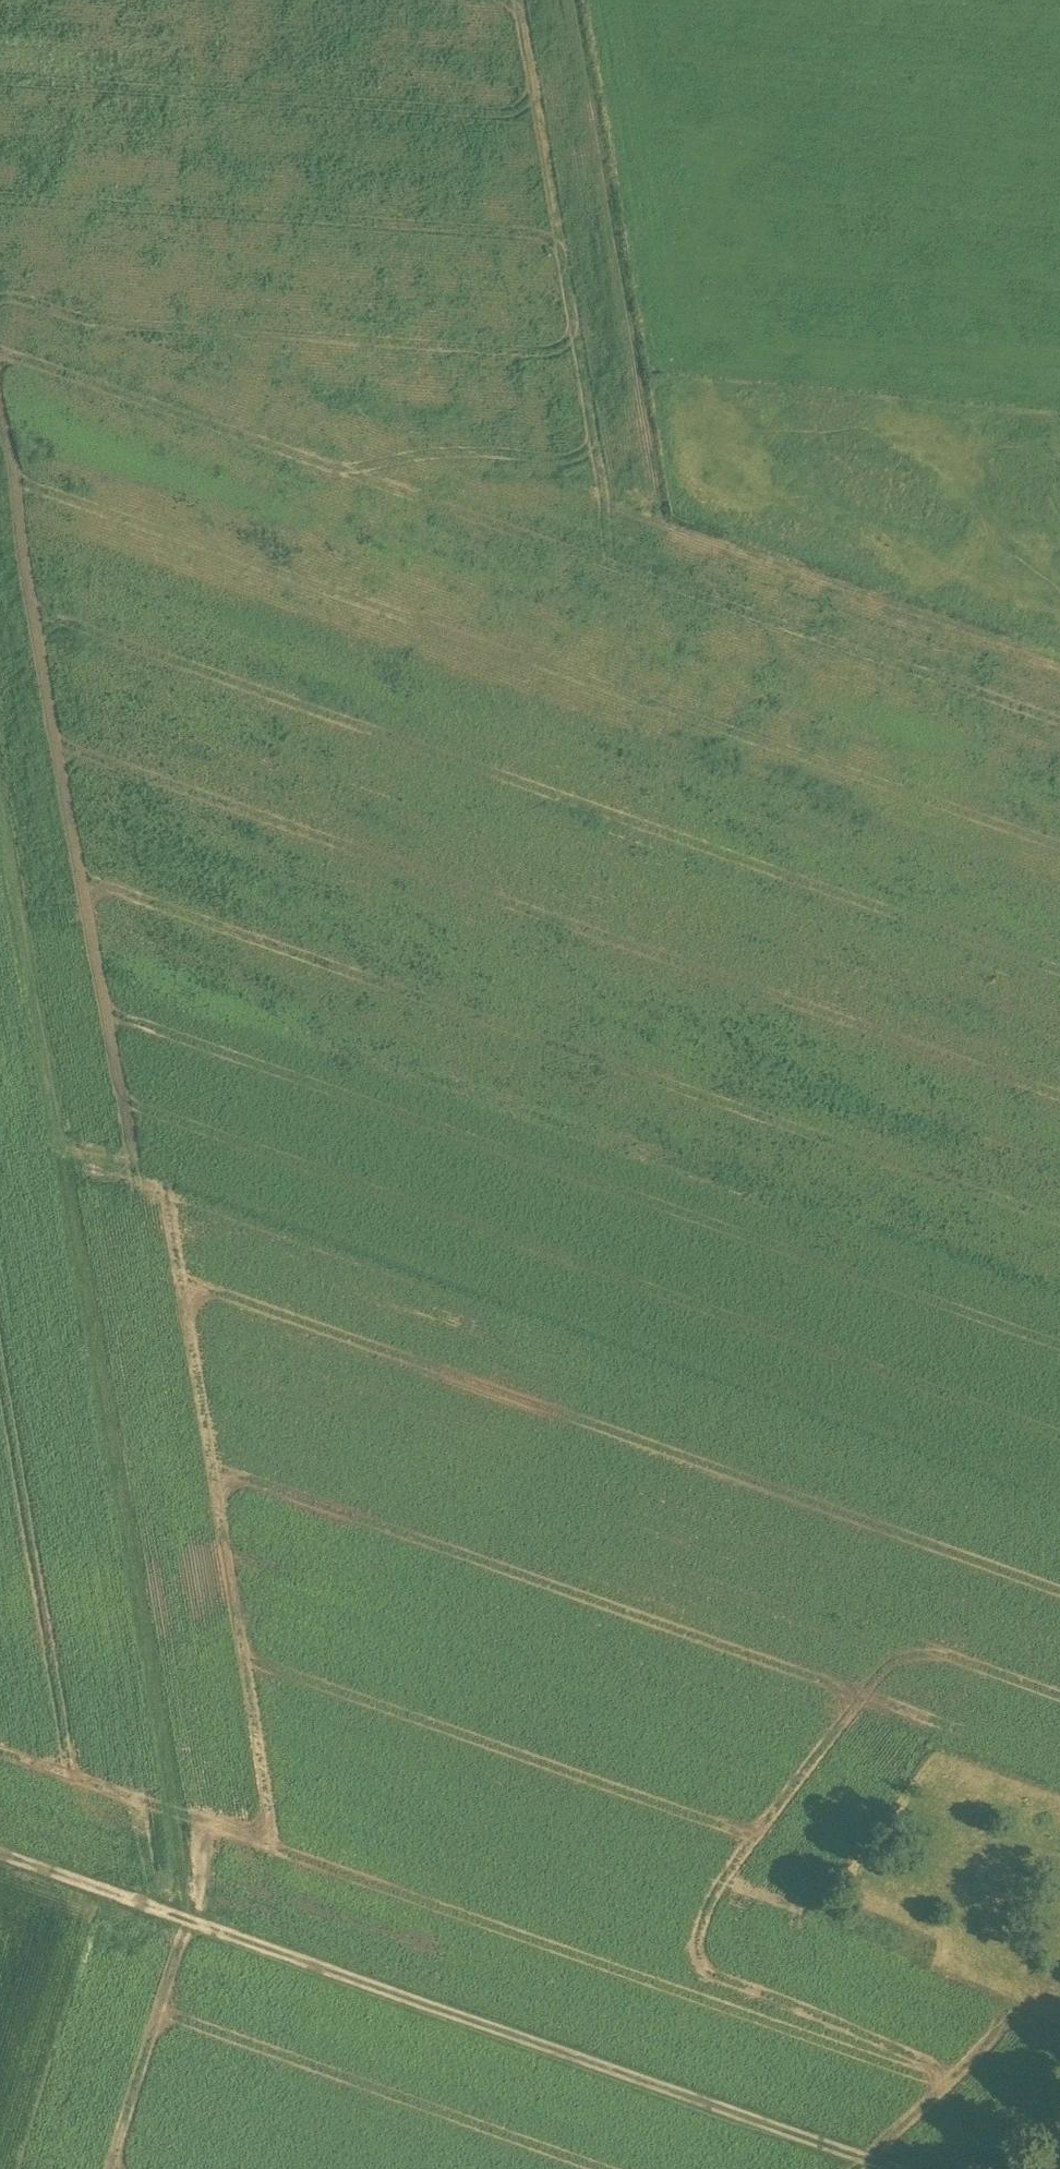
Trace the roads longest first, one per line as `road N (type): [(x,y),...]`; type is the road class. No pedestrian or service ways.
road 1 (track): [(0,835),(193,1922)]
road 2 (track): [(0,1852),(901,2168)]

